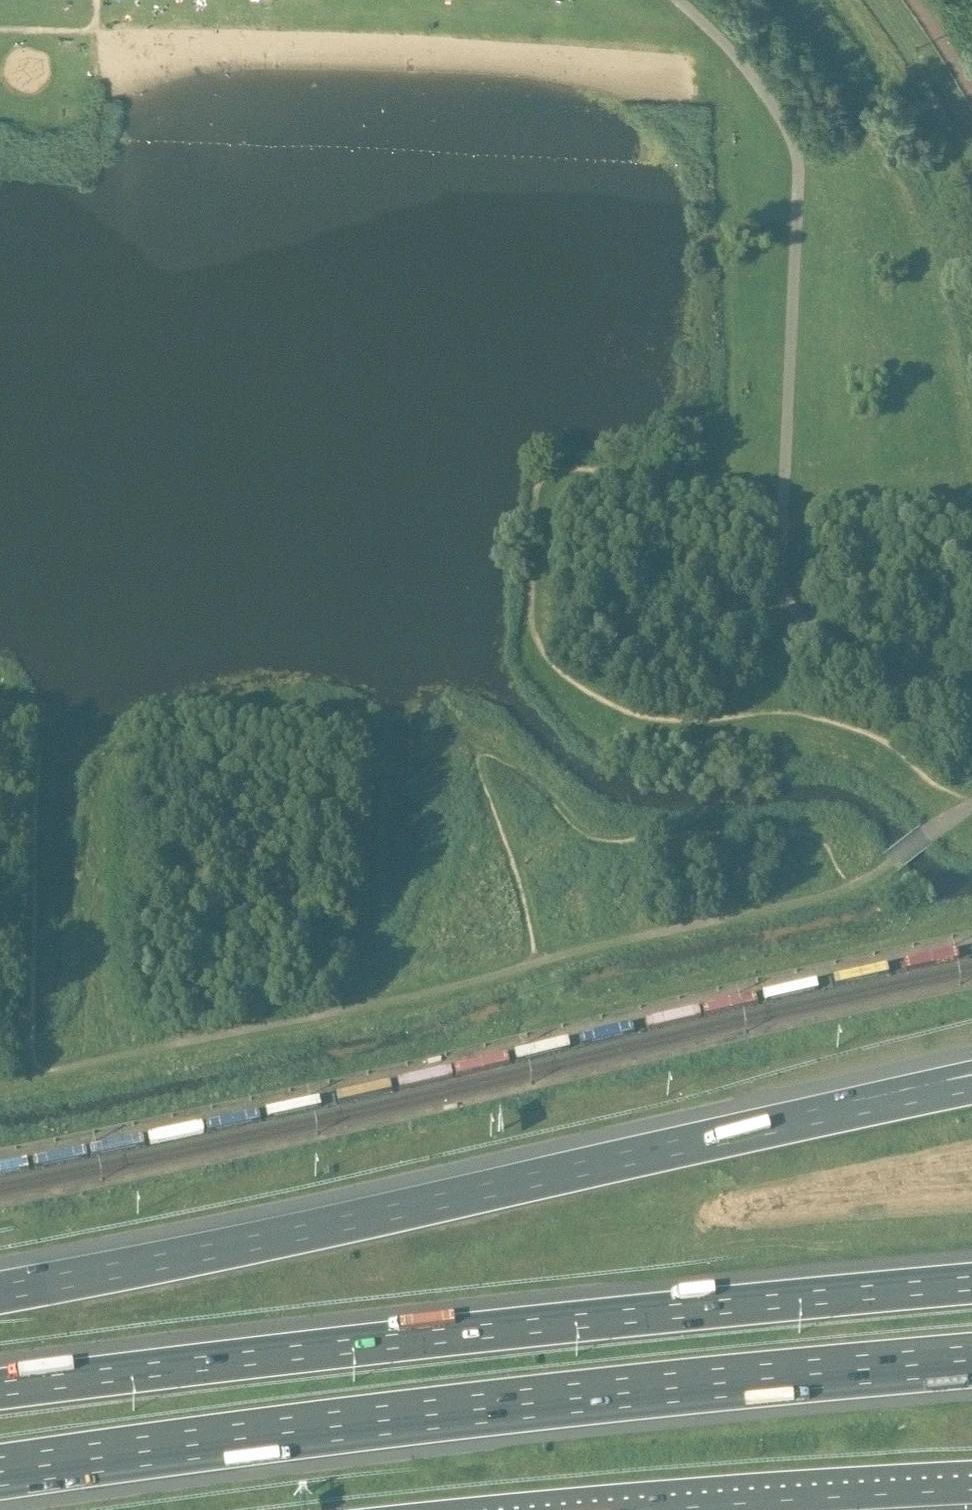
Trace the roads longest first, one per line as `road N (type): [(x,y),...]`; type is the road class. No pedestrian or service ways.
road 1 (motorway): [(971,1265),(510,1314),(0,1385)]
road 2 (motorway): [(0,1472),(971,1360)]
road 3 (motorway): [(946,1089),(391,1213),(0,1287)]
road 4 (track): [(888,863),(852,886),(795,903),(0,1080)]
road 5 (motorway): [(567,1509),(971,1484)]

